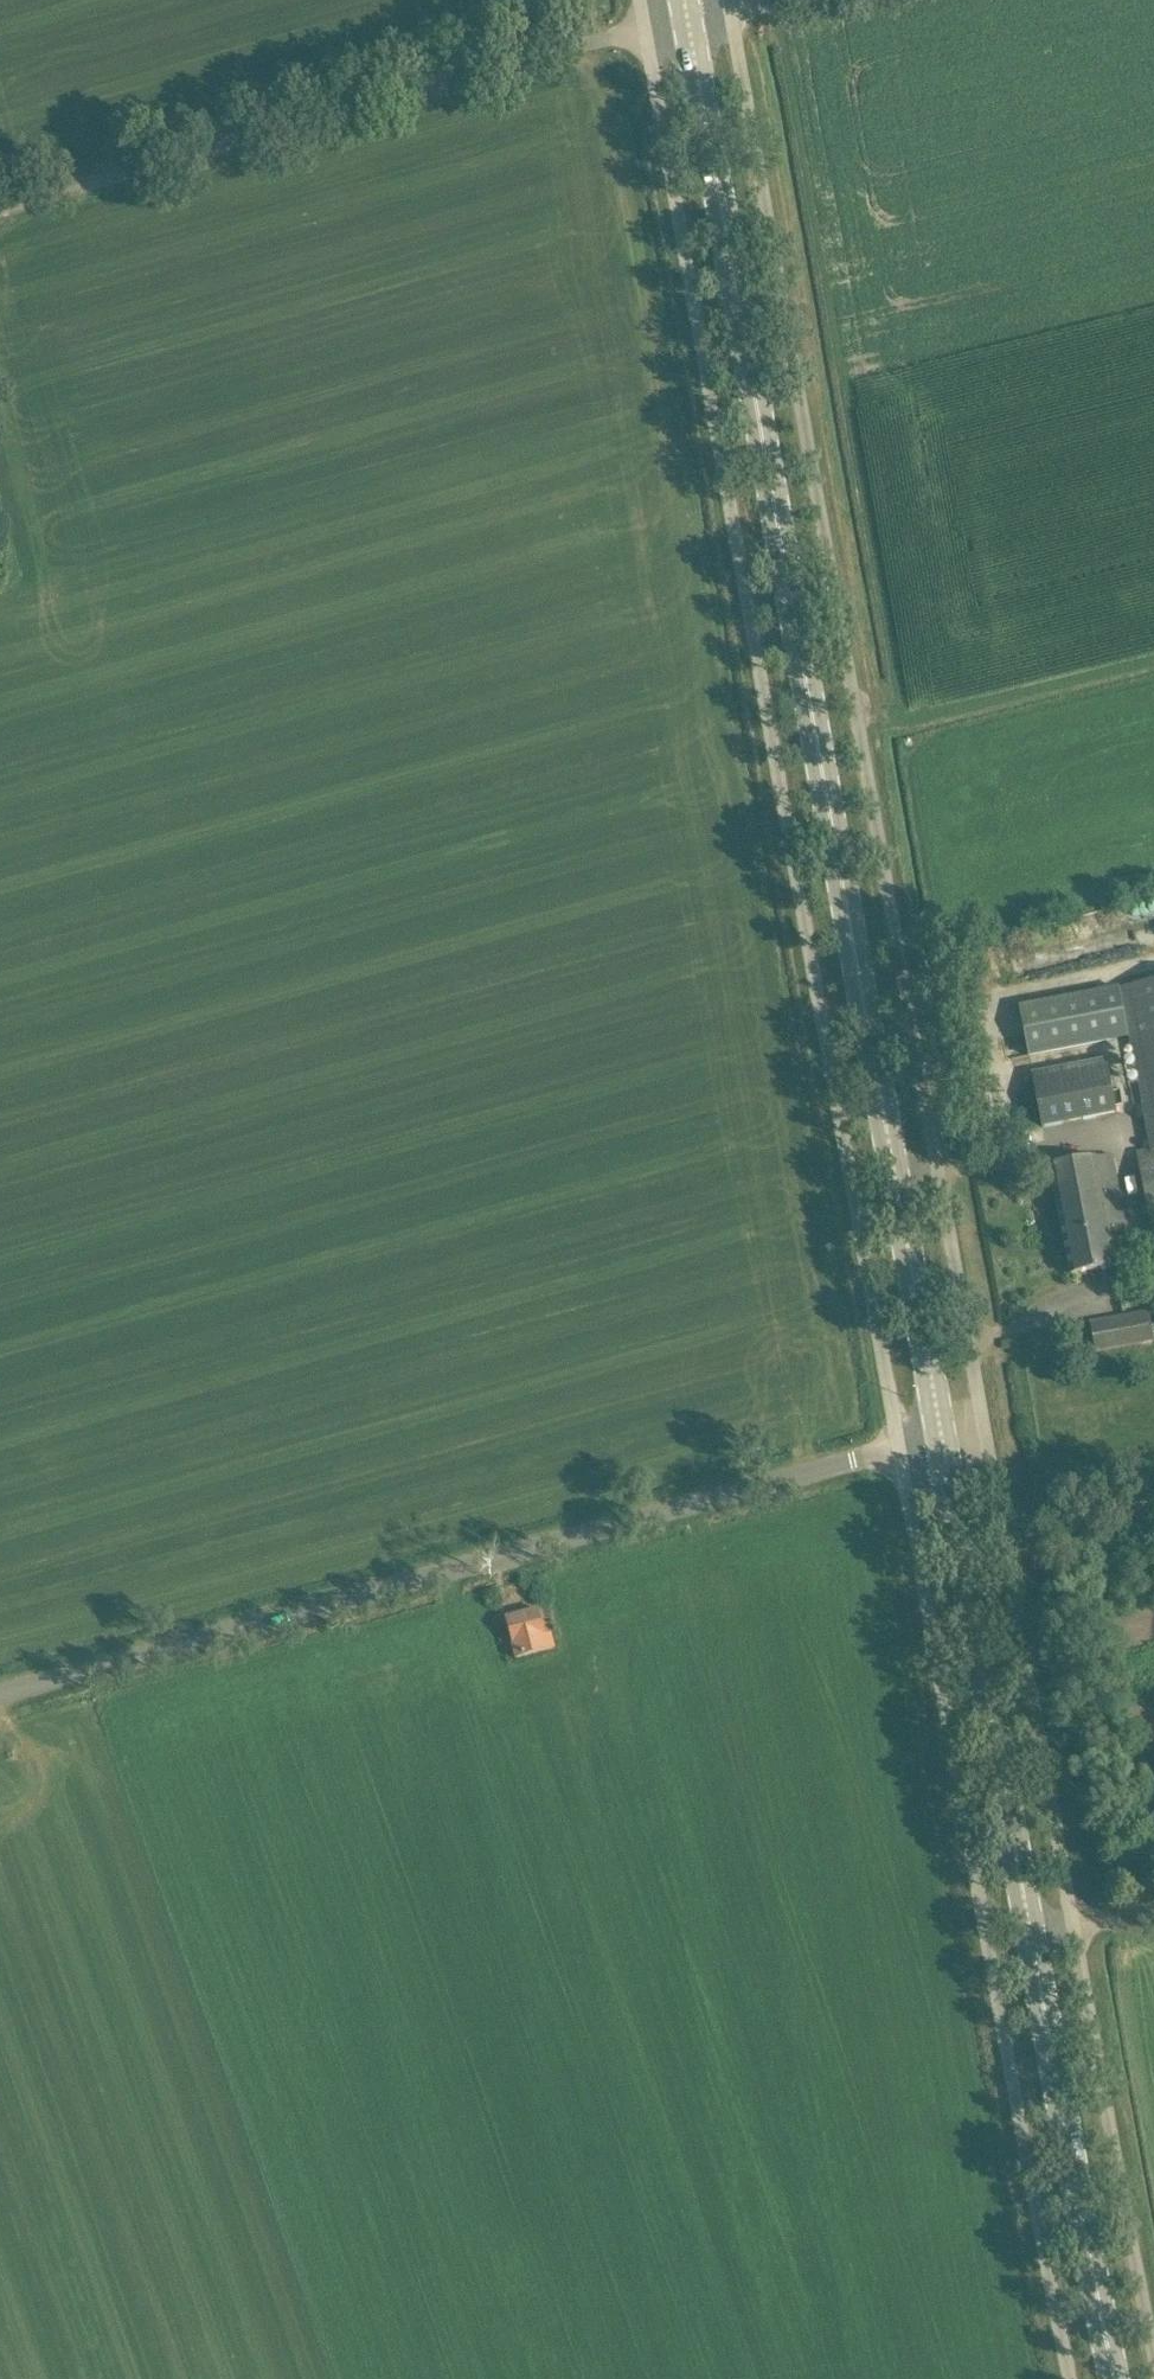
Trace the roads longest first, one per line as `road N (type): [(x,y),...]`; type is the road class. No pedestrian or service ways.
road 1 (unclassified): [(987,1433),(731,9)]
road 2 (primary): [(943,1443),(688,22)]
road 3 (unclassified): [(900,1452),(645,34)]
road 4 (primary): [(1107,2378),(943,1443)]
road 5 (unclassified): [(1071,2378),(900,1452)]
road 6 (unclassified): [(0,1702),(900,1452)]
road 7 (unclassified): [(1153,2343),(987,1433)]

